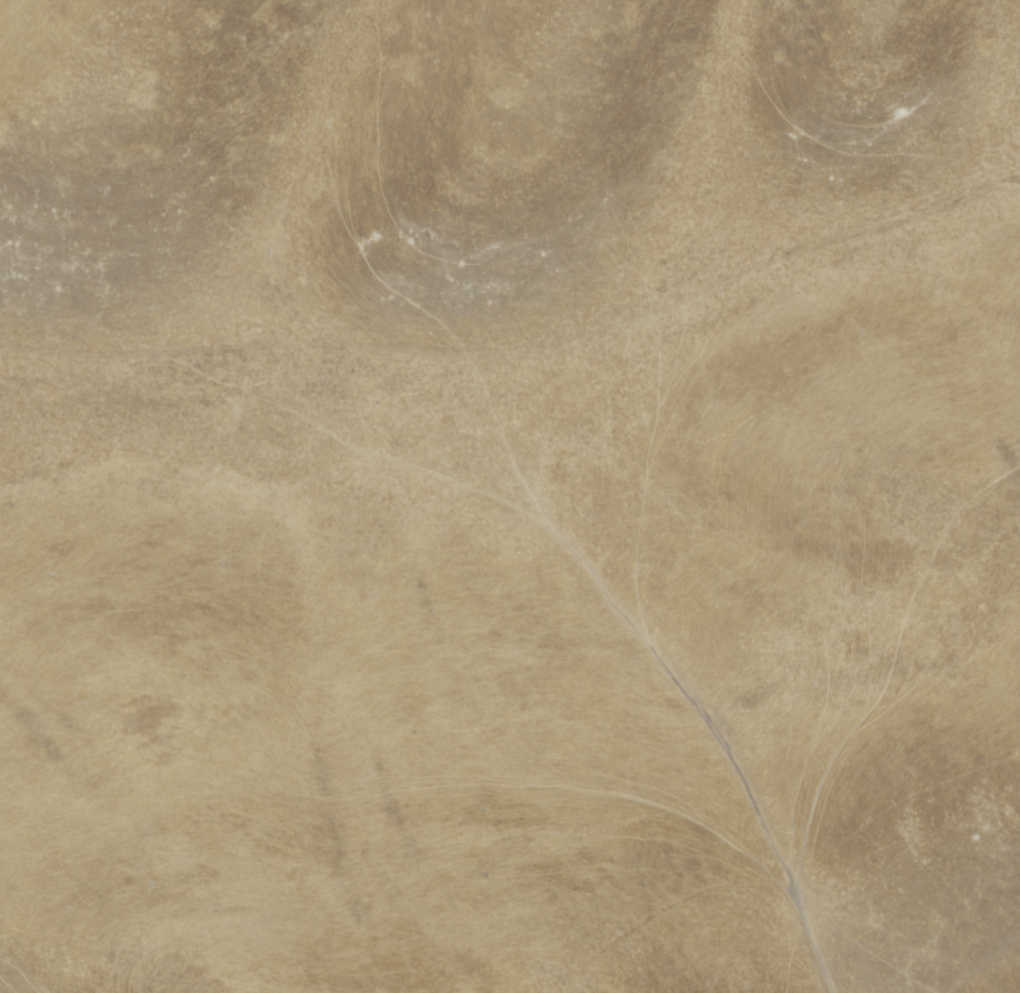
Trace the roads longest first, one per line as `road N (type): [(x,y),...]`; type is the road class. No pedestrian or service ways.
road 1 (track): [(1019,251),(780,316),(570,406),(195,428),(0,401)]

